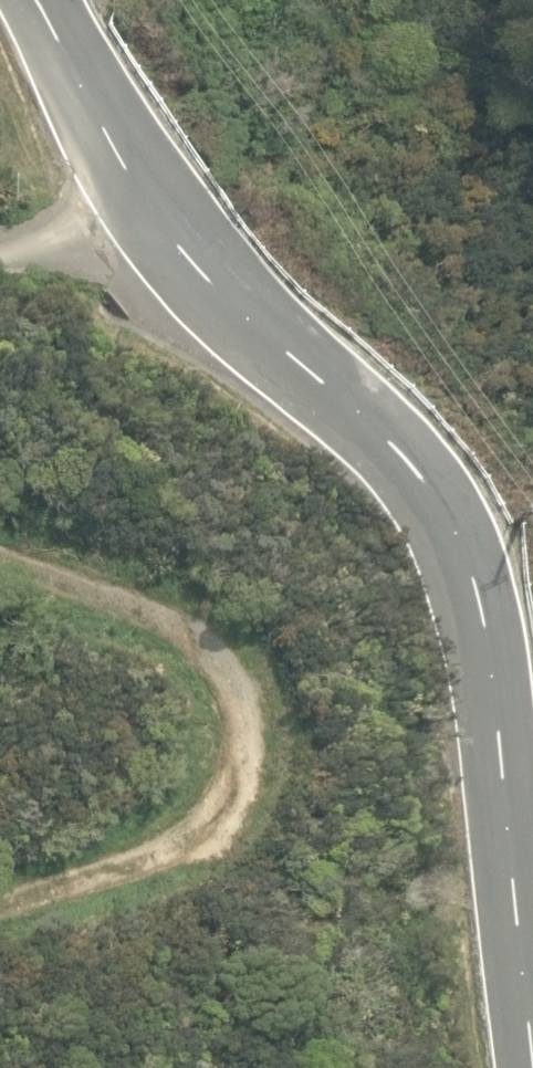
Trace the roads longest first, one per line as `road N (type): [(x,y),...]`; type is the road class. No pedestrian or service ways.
road 1 (tertiary): [(35,0),(156,223),(249,322),(393,449),(455,527),(482,619),(532,1056)]
road 2 (track): [(0,873),(215,787),(234,673),(169,602),(0,552)]
road 3 (track): [(0,232),(156,223)]

